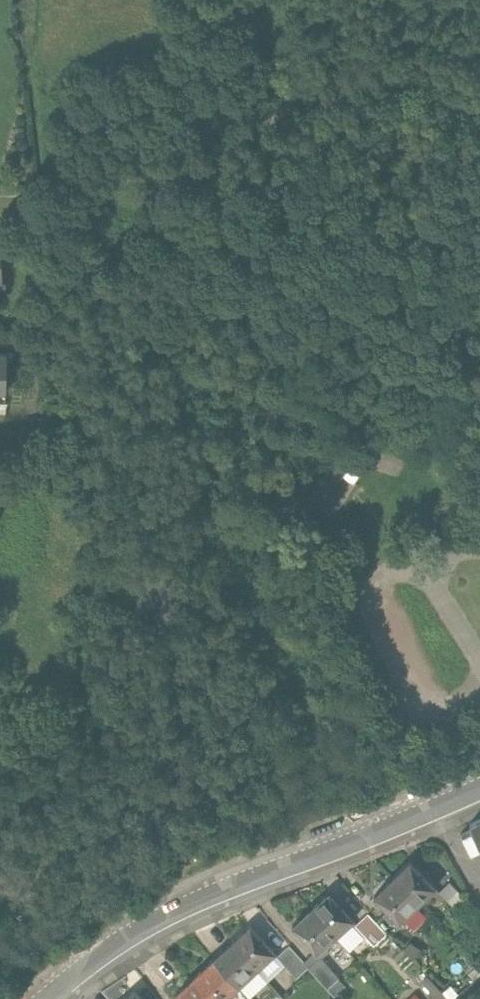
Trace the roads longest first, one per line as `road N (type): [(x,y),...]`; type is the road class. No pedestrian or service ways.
road 1 (tertiary): [(48,998),(129,938),(194,903),(479,786)]

